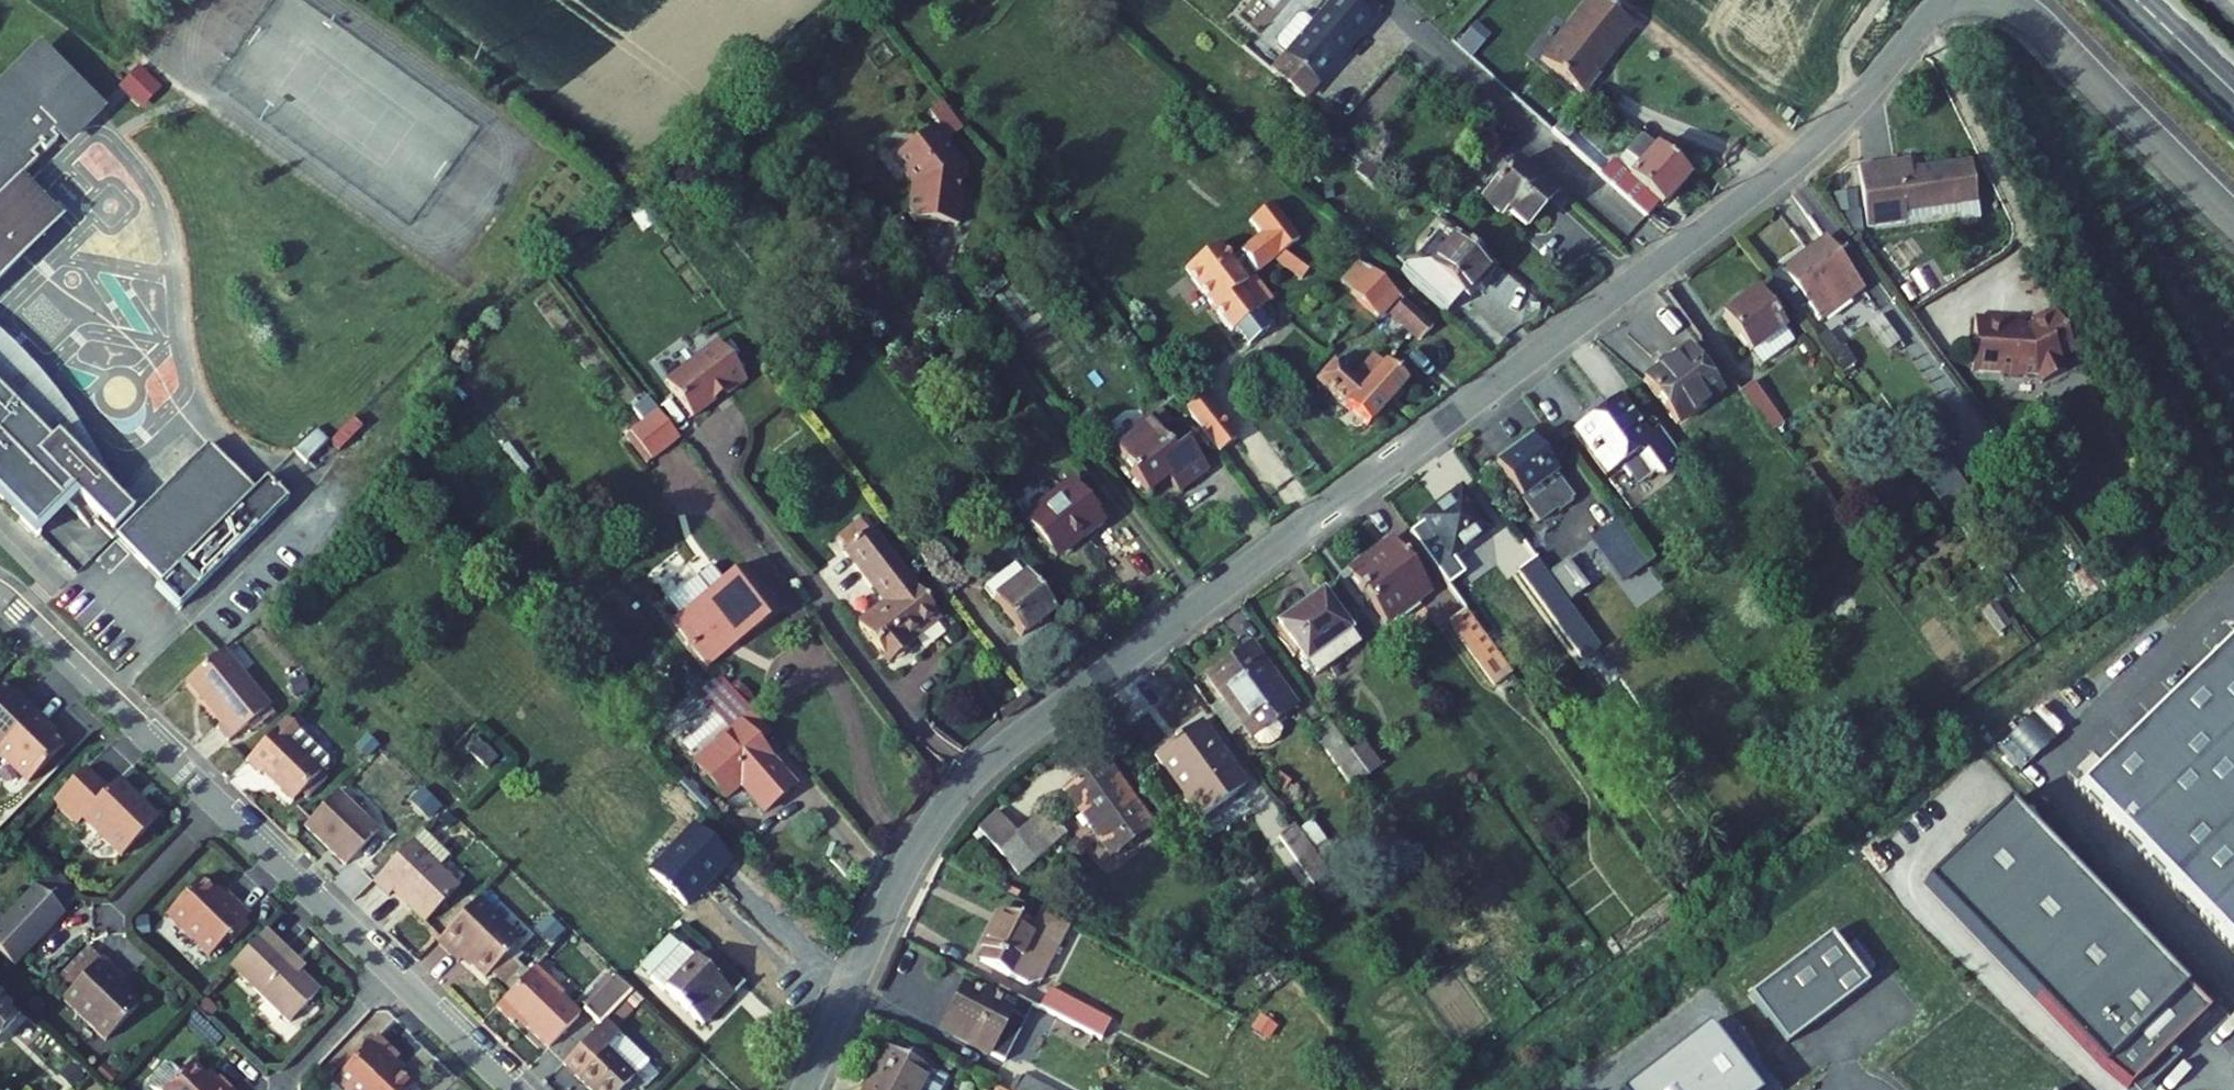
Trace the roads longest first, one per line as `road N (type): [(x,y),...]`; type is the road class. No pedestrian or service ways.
road 1 (residential): [(1953,0),(1781,171),(963,785),(912,858),(806,1089)]
road 2 (residential): [(0,596),(515,1089)]
road 3 (residential): [(2233,218),(2040,21),(1998,0)]
road 4 (primary): [(2136,0),(2233,92)]

